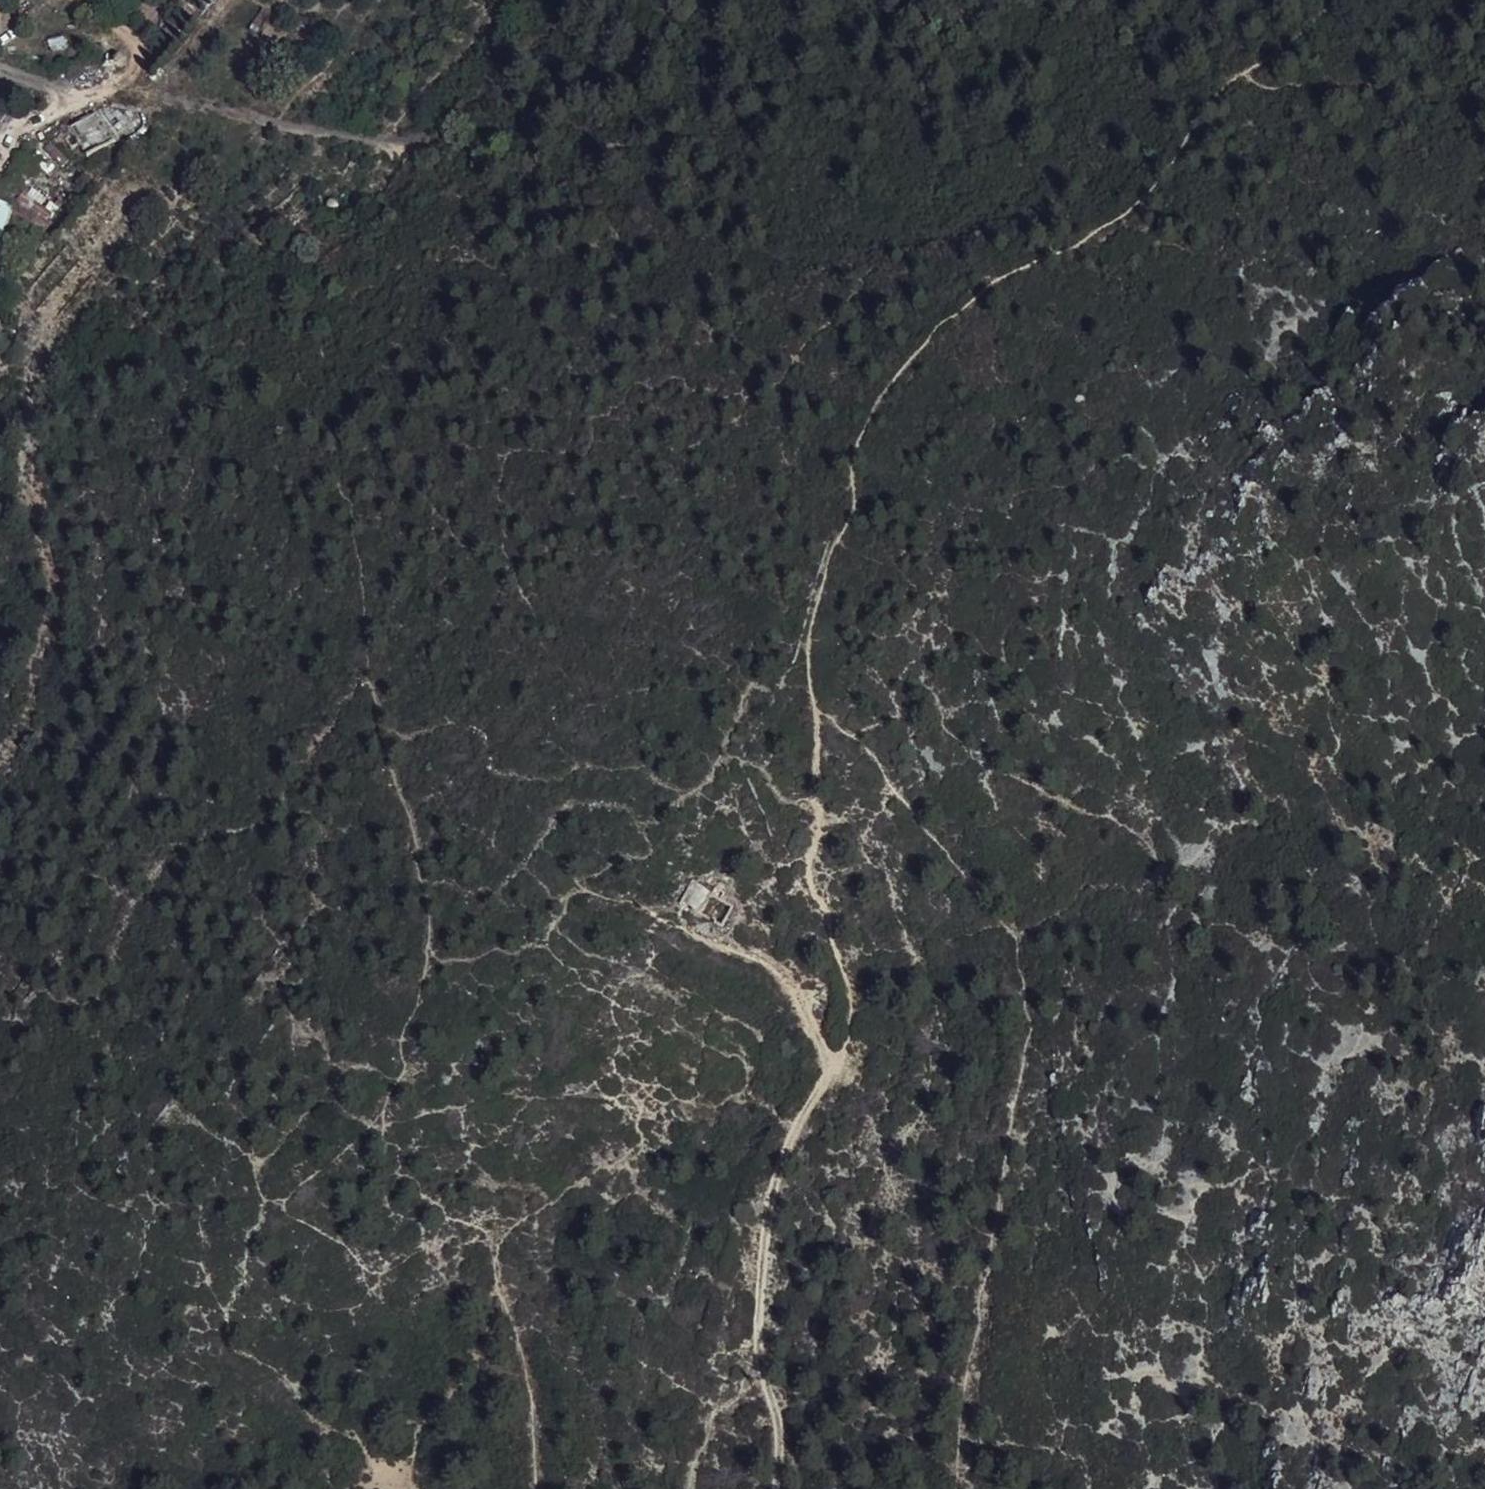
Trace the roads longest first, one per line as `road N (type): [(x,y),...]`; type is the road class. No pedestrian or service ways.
road 1 (track): [(778,1488),(786,1414),(761,1334),(774,1206),(790,1139),(834,1069),(852,1011),(810,886),(817,811),(812,680)]

